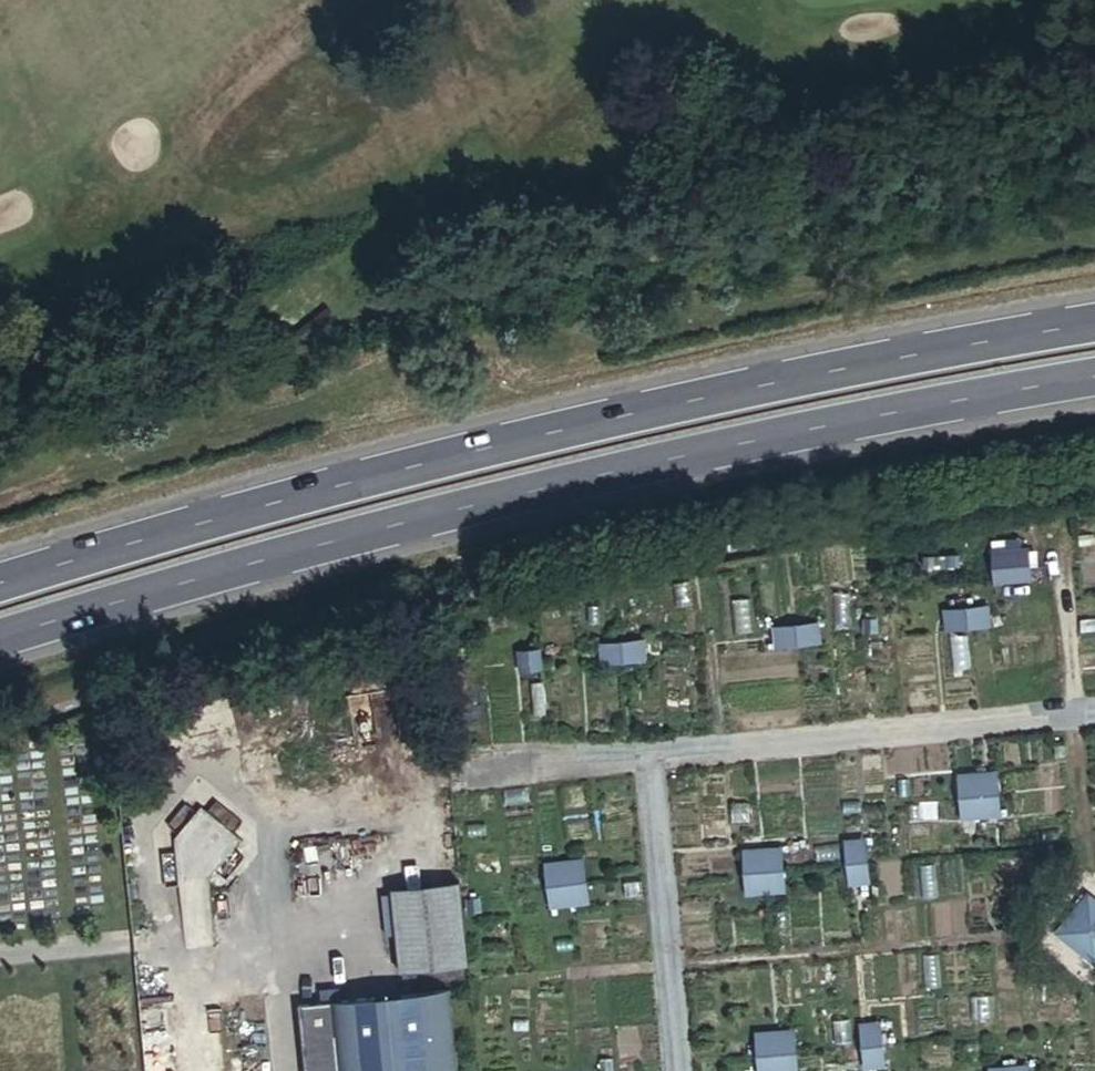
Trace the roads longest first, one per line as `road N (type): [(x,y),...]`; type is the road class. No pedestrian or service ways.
road 1 (trunk): [(0,638),(214,573),(609,471),(1094,375)]
road 2 (trunk): [(1094,315),(780,370),(479,439),(0,576)]
road 3 (track): [(576,973),(1014,934)]
road 4 (track): [(0,498),(207,437)]

